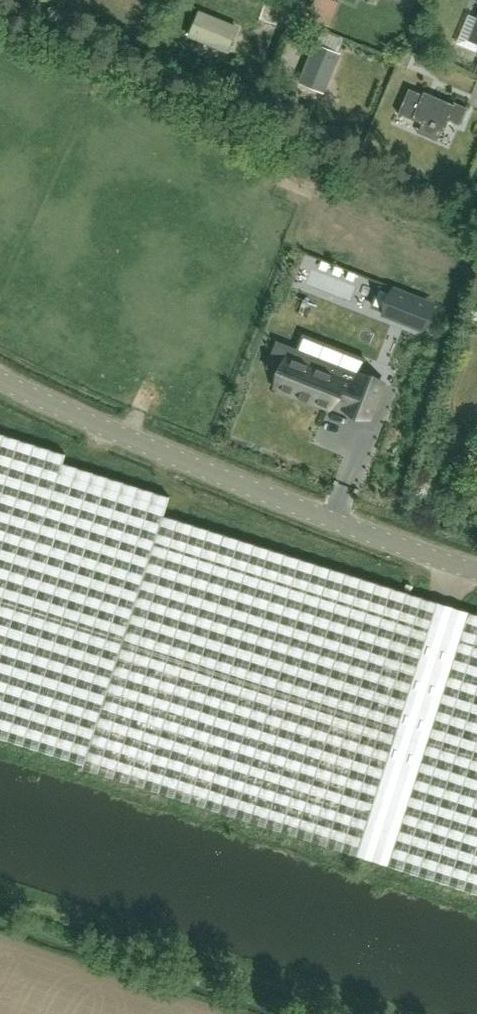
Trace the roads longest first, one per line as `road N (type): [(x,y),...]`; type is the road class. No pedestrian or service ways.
road 1 (unclassified): [(476,572),(184,466),(0,382)]
road 2 (track): [(394,1013),(0,890)]

